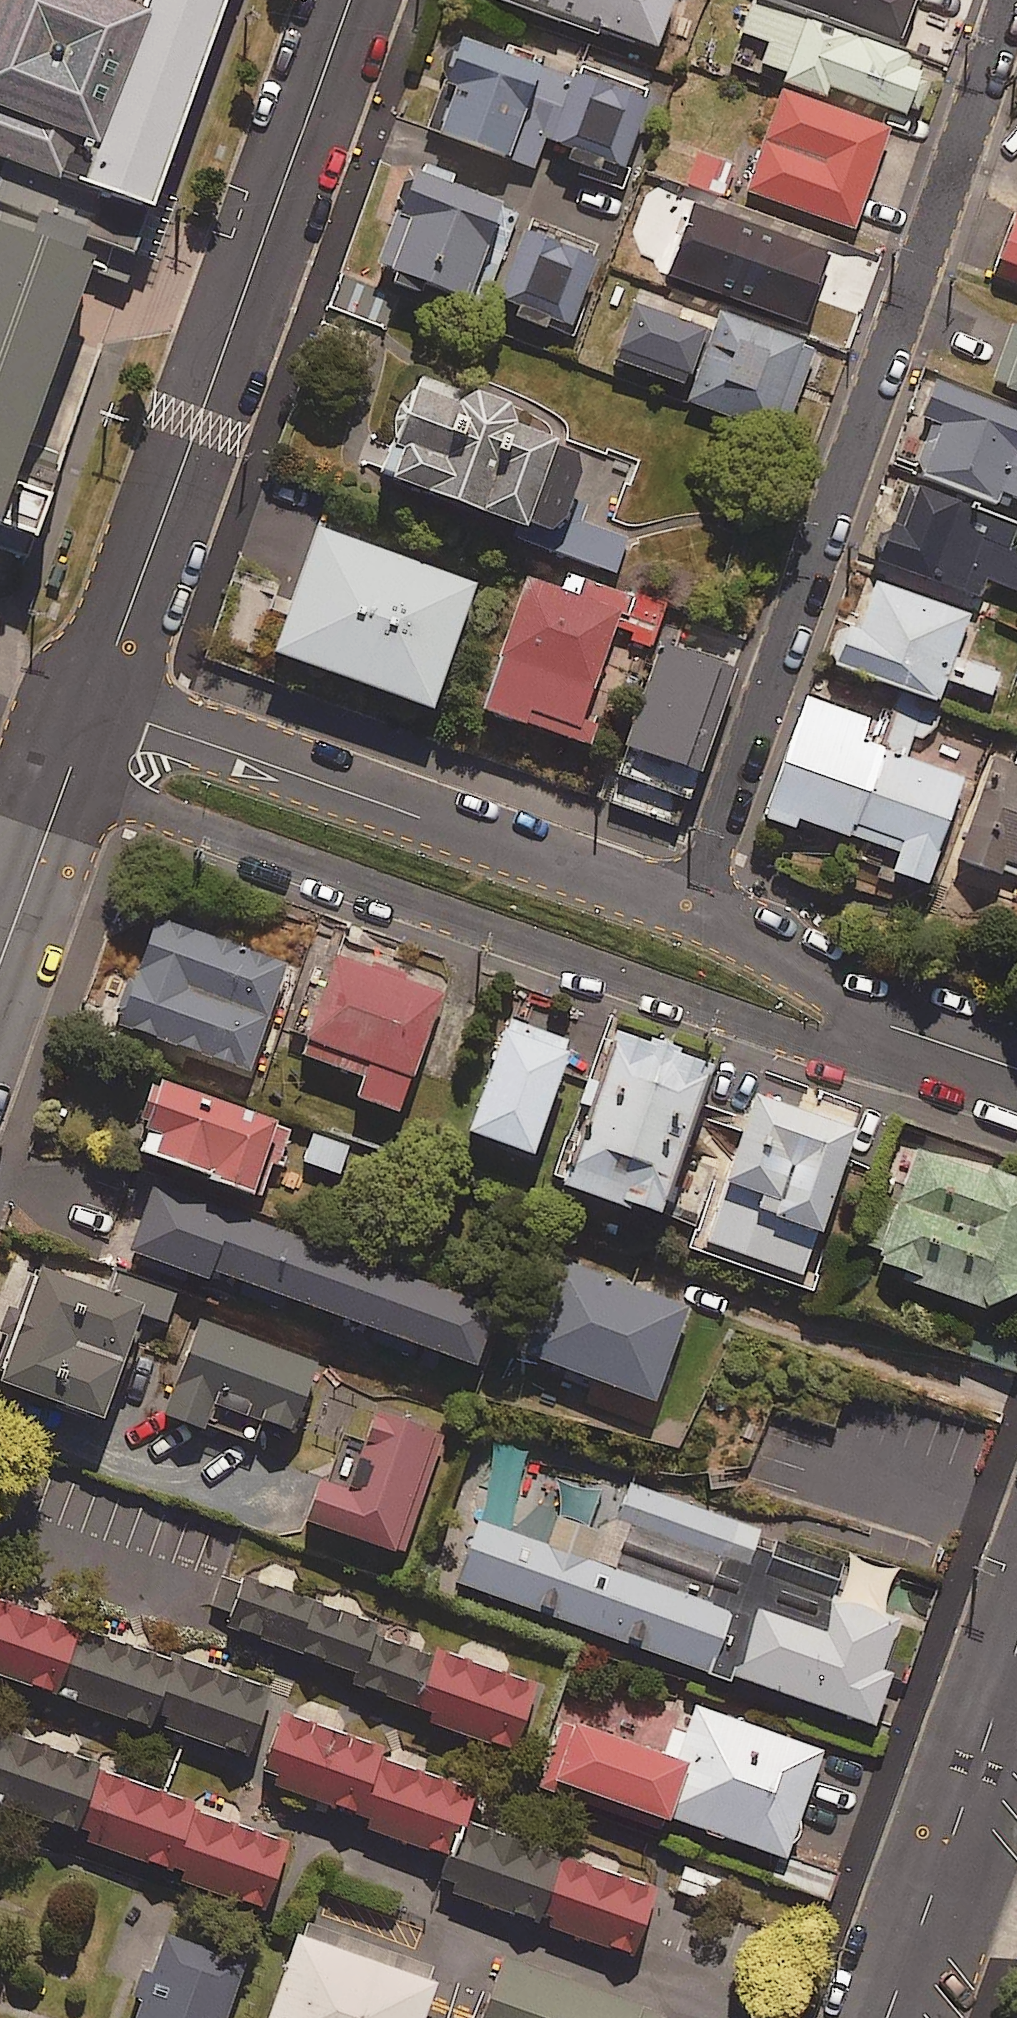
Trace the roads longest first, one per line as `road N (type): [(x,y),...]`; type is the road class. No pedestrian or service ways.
road 1 (residential): [(692,911),(1013,0)]
road 2 (residential): [(351,0),(96,709)]
road 3 (residential): [(96,709),(692,911)]
road 4 (tertiary): [(885,2017),(1016,1648)]
road 5 (residential): [(96,709),(0,972)]
road 6 (residential): [(692,911),(923,1036)]

